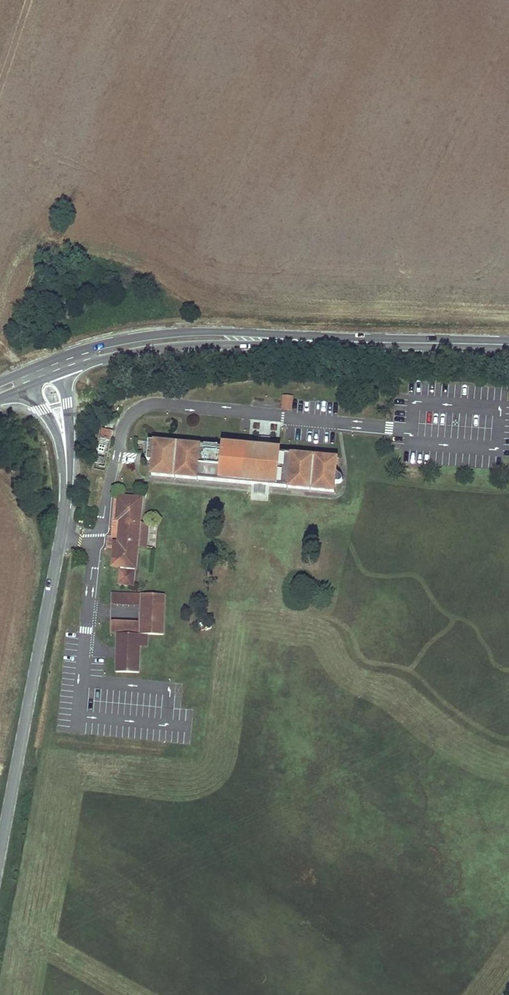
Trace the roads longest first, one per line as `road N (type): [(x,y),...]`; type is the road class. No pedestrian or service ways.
road 1 (unclassified): [(67,472),(0,849)]
road 2 (tertiary): [(379,342),(179,332),(55,360)]
road 3 (tertiary): [(65,371),(160,348),(379,342)]
road 4 (tertiary): [(379,342),(508,345)]

